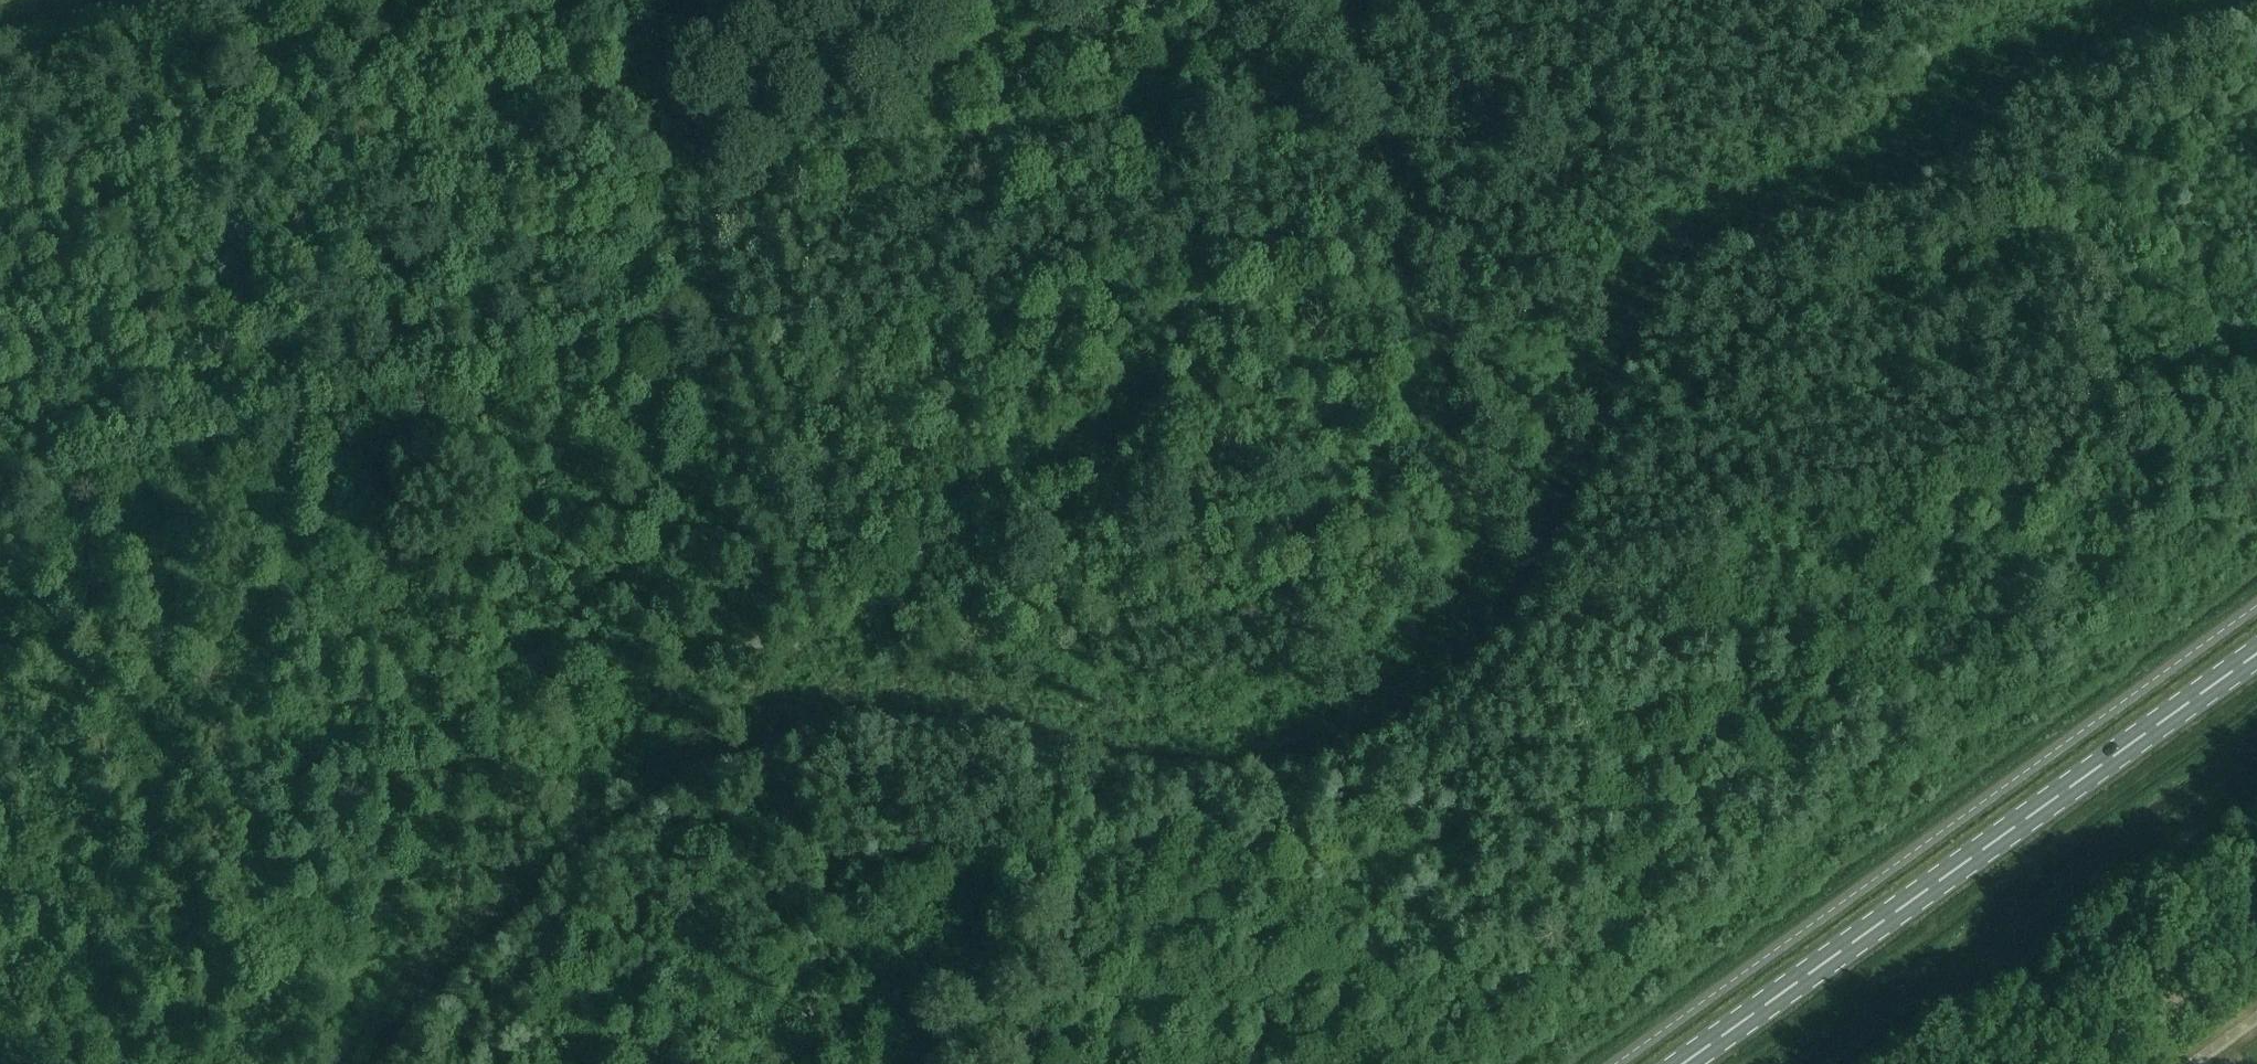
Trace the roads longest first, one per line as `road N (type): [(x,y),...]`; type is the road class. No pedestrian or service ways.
road 1 (primary): [(1692,1063),(2256,661)]

